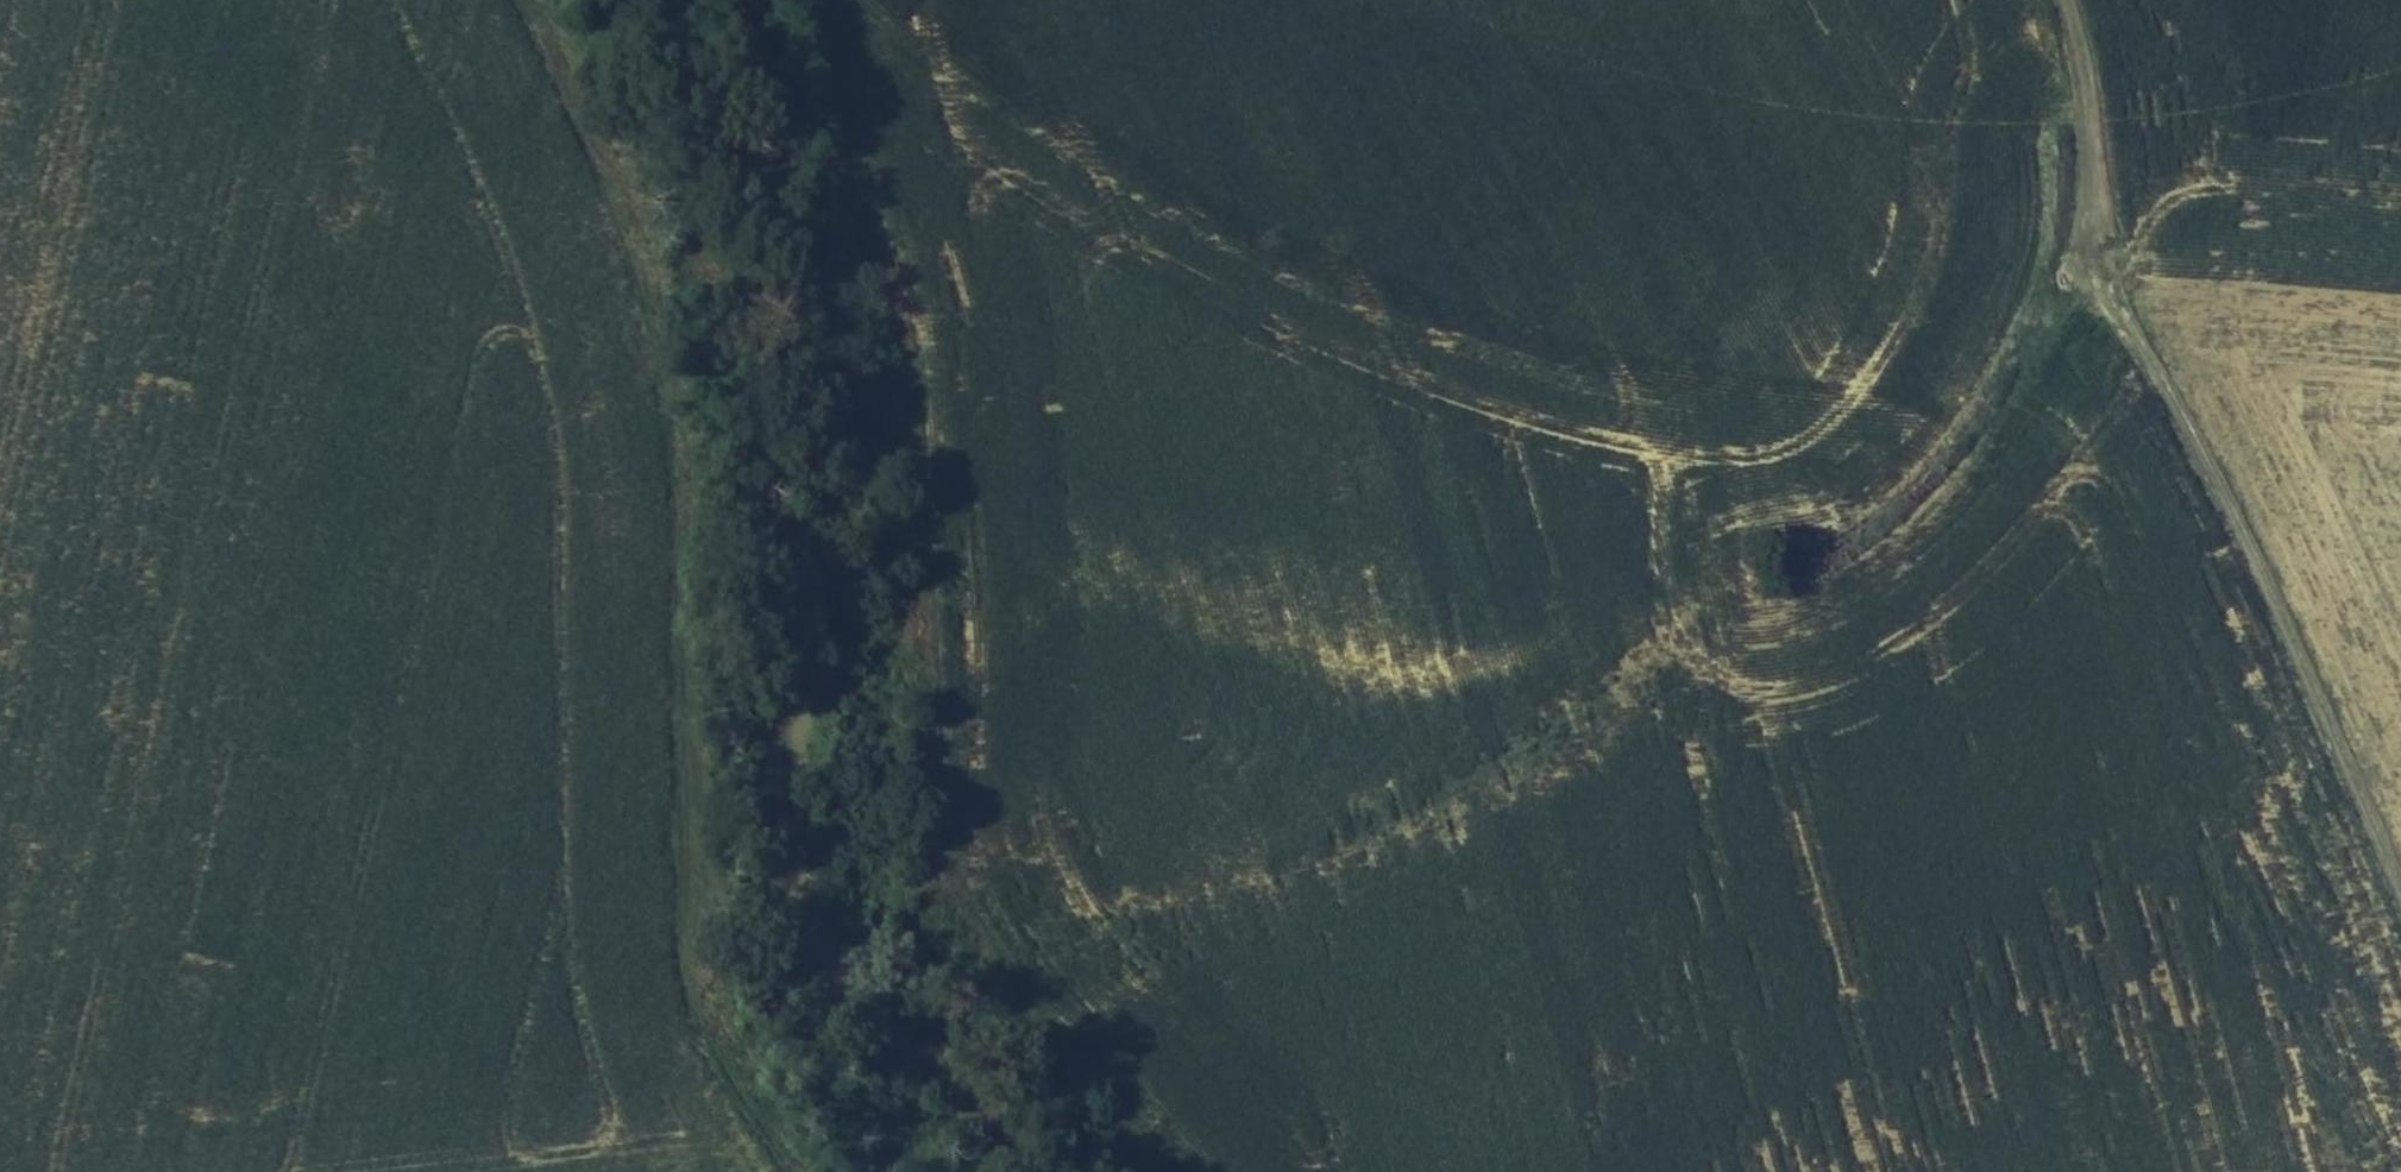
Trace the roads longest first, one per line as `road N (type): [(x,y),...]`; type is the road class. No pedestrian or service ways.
road 1 (track): [(2057,0),(2116,284),(2400,901)]

